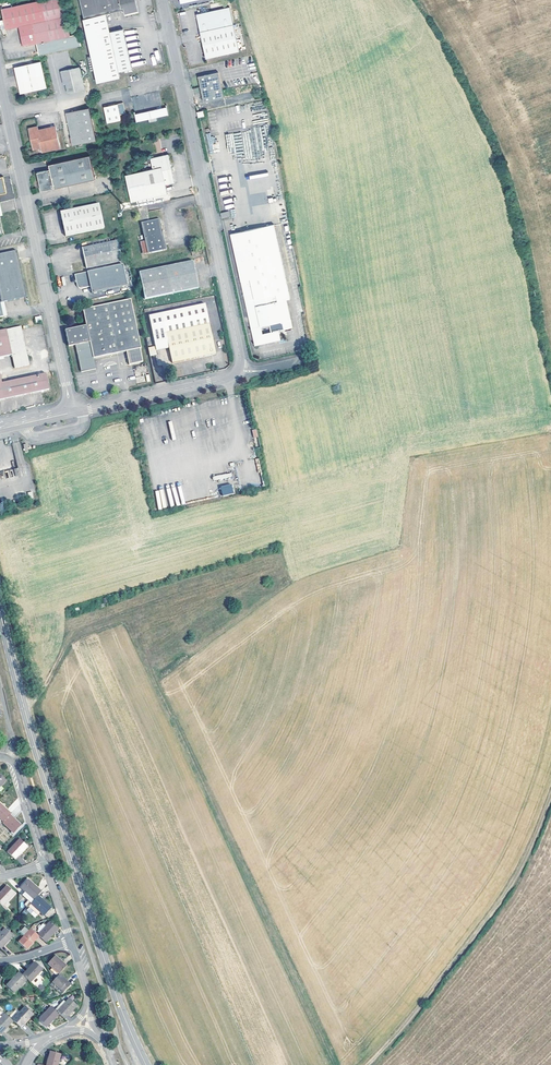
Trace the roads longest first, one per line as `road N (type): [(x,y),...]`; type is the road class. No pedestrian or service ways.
road 1 (residential): [(84,411),(232,377),(240,363),(162,0)]
road 2 (tertiary): [(146,1064),(43,771),(0,612)]
road 3 (residential): [(0,77),(72,412)]
road 4 (track): [(366,1064),(501,902),(550,796)]
road 5 (residential): [(45,865),(12,762),(0,757)]

